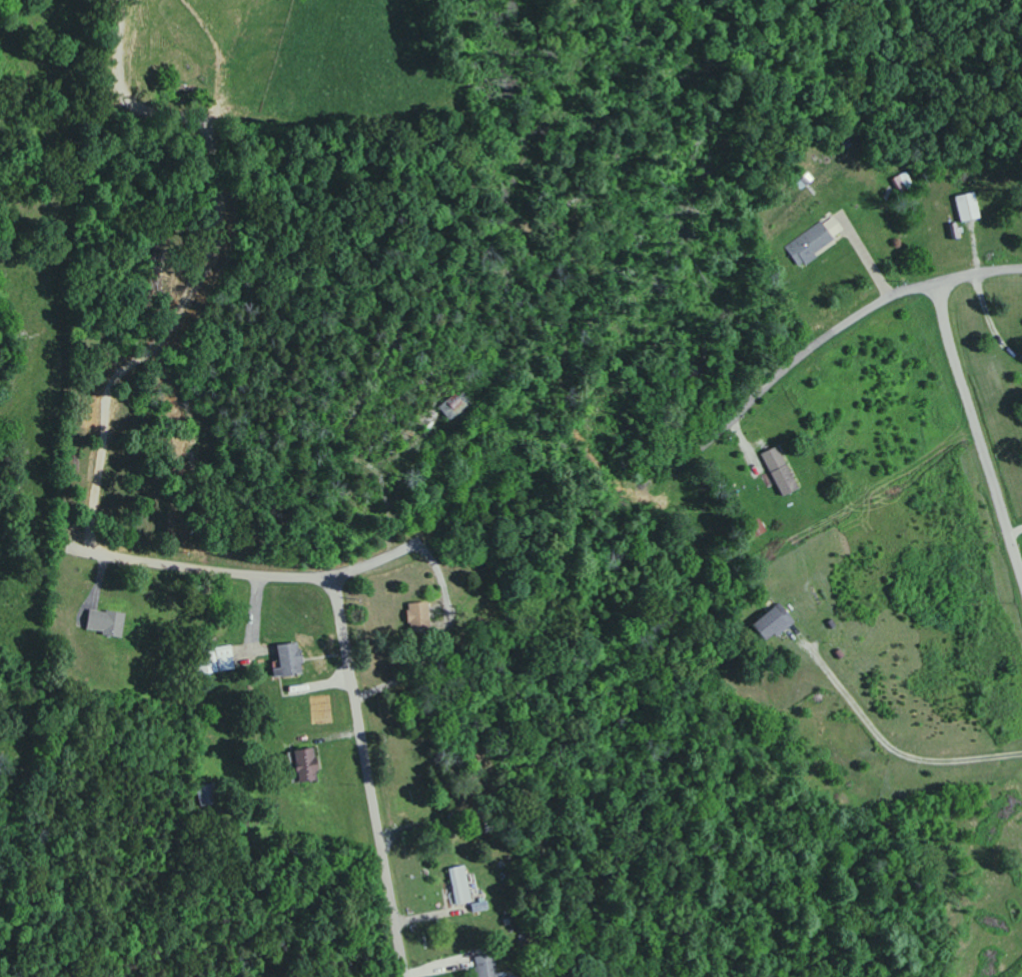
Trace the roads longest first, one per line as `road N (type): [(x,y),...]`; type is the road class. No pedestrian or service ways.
road 1 (residential): [(408,976),(337,577)]
road 2 (residential): [(697,456),(793,366),(880,307),(939,285),(1021,271)]
road 3 (residential): [(939,285),(1021,568)]

